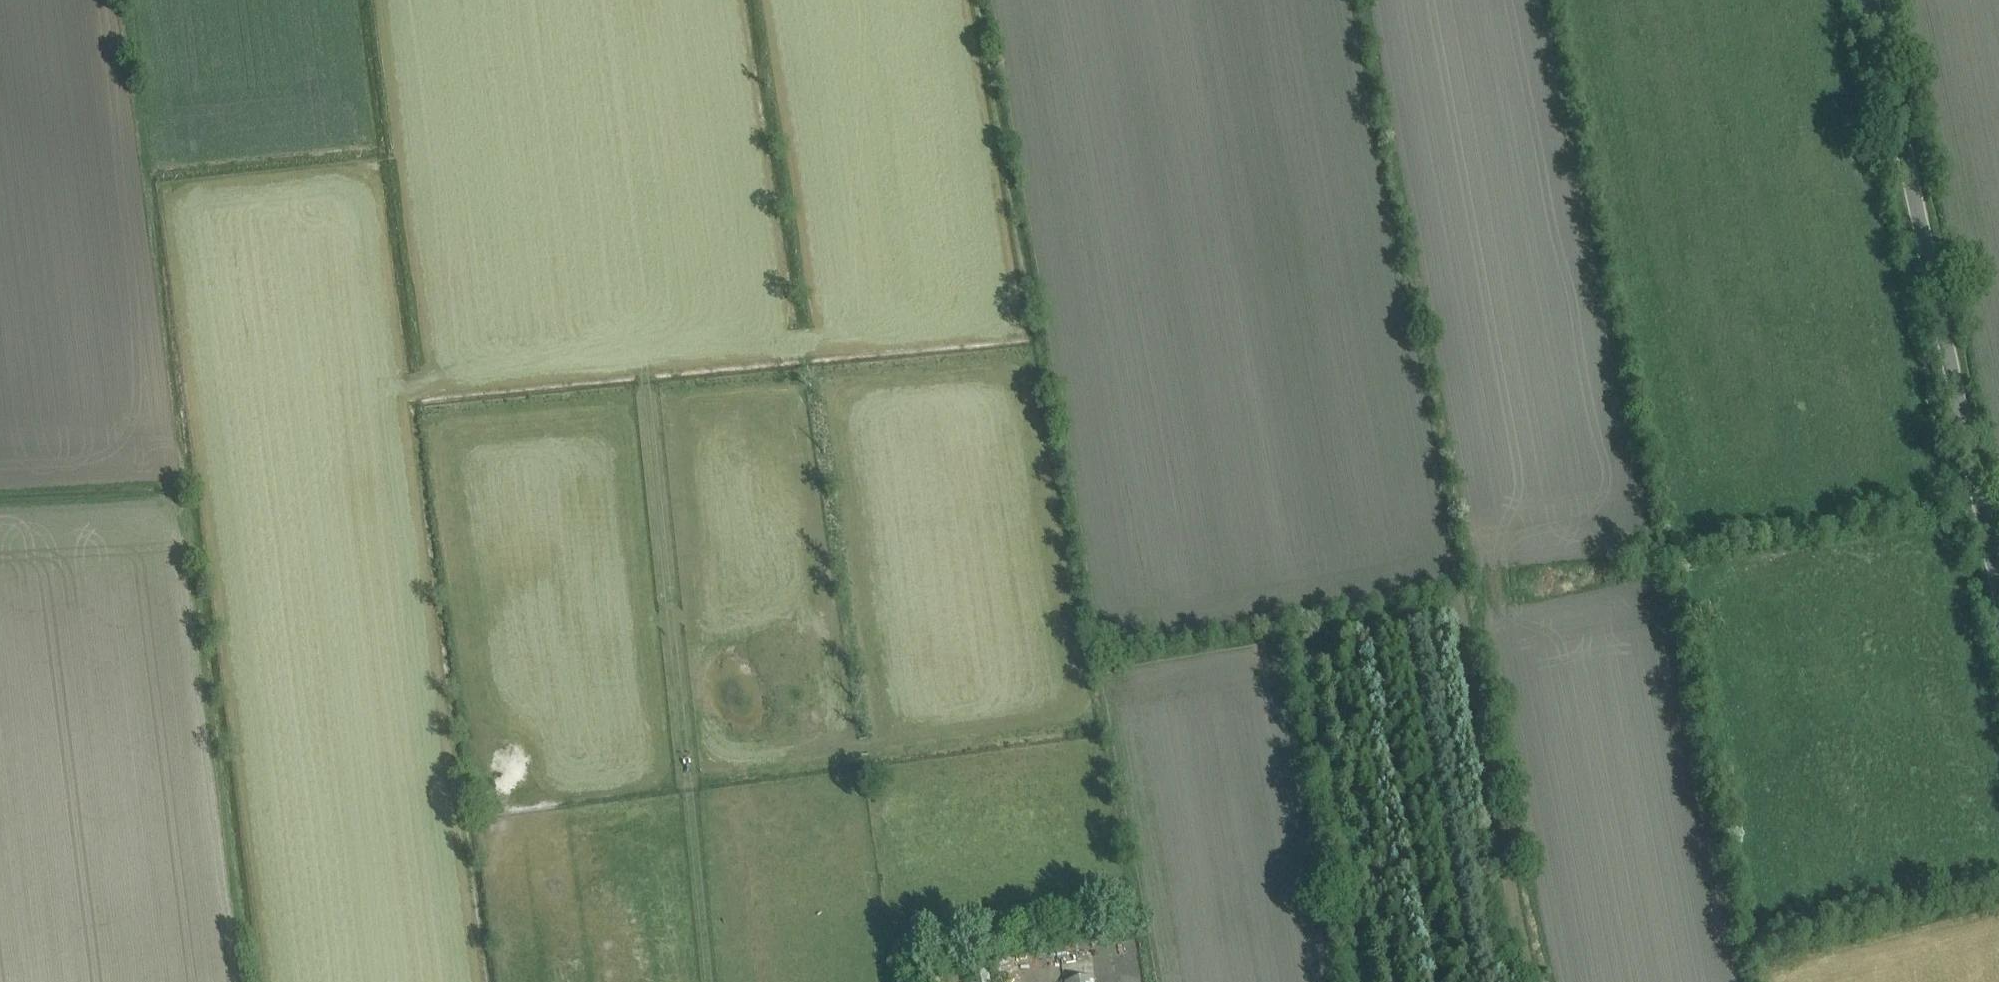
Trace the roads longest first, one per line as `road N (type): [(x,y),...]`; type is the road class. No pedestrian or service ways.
road 1 (unclassified): [(1998,579),(1873,0)]

